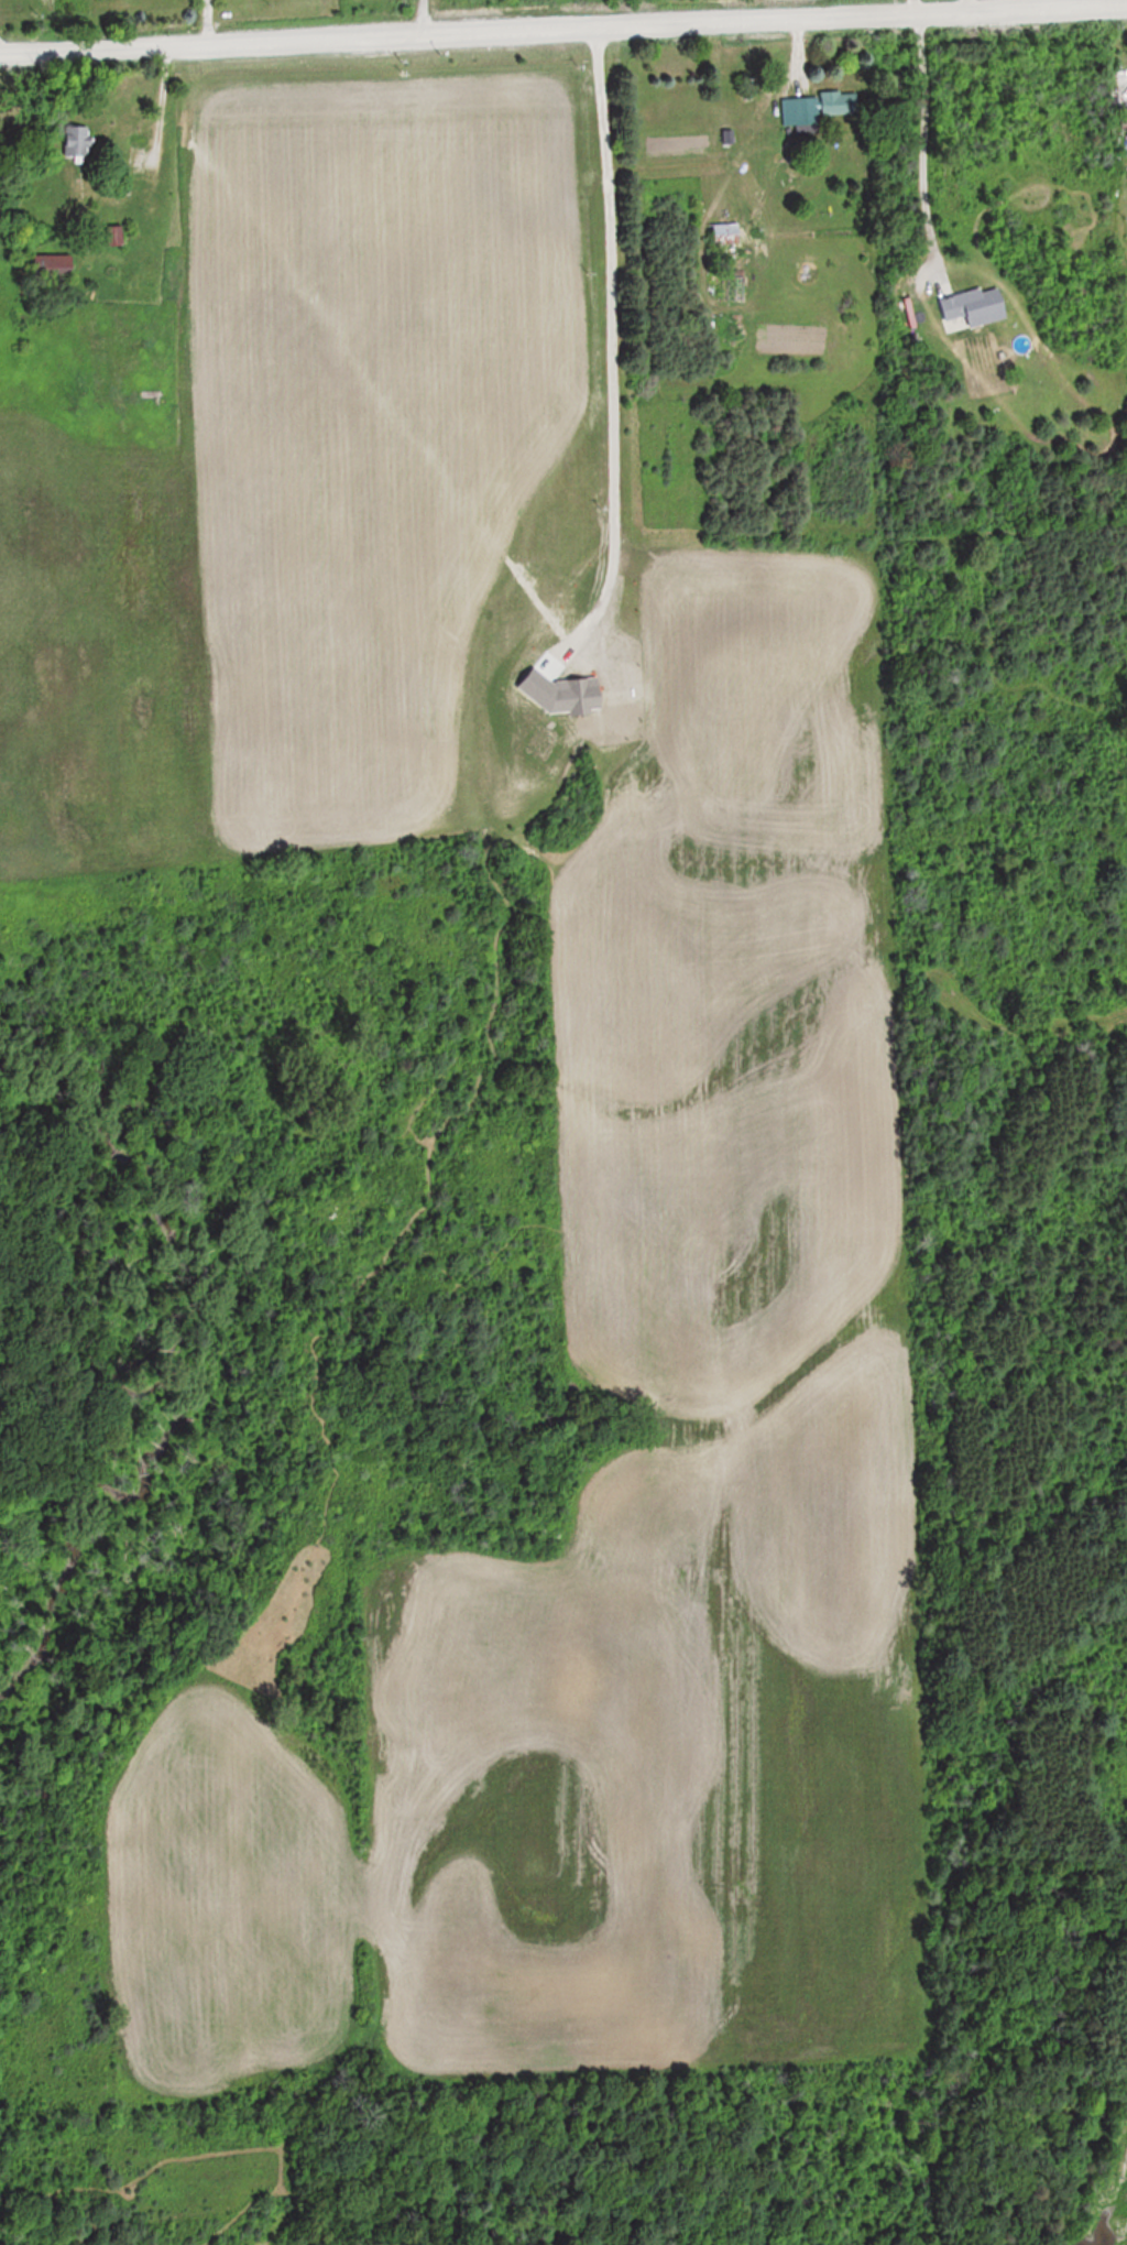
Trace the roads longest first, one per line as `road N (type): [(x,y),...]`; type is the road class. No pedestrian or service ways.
road 1 (residential): [(0,58),(1126,10)]

